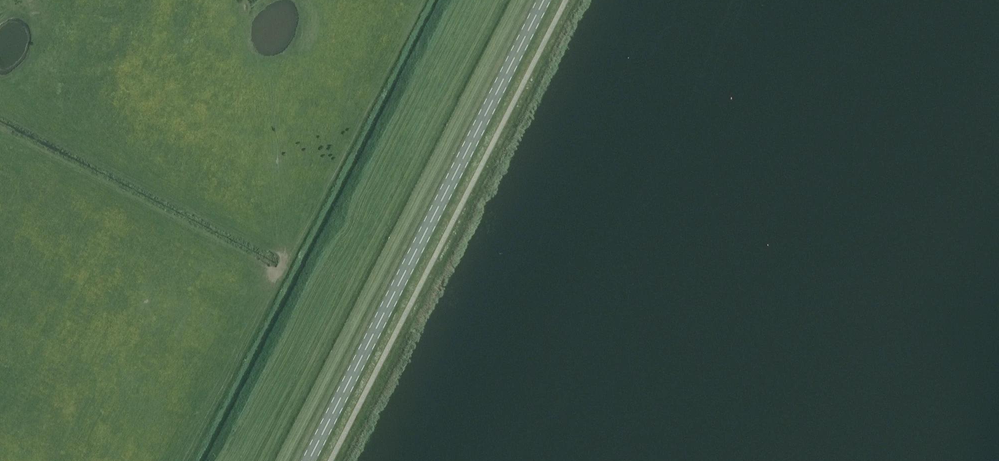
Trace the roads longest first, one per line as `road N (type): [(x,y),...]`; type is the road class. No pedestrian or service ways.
road 1 (primary): [(309,460),(544,0)]

